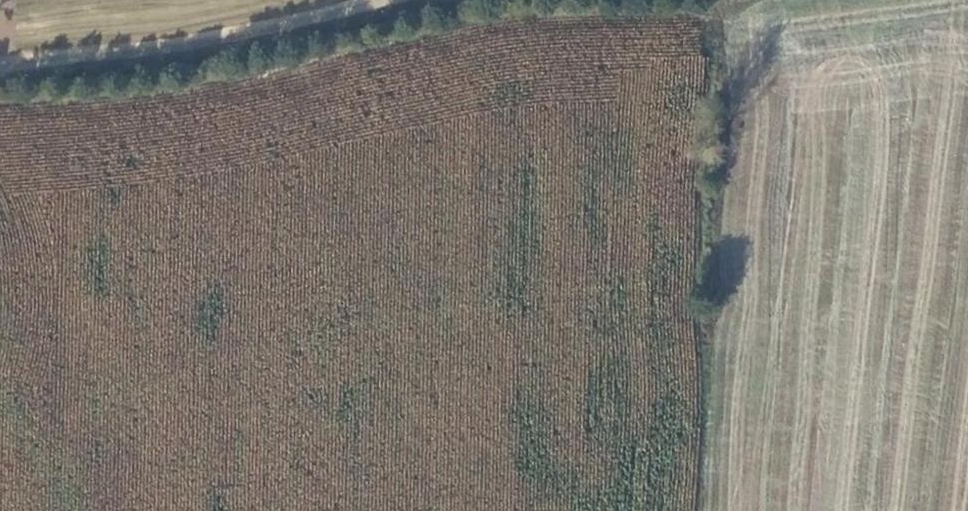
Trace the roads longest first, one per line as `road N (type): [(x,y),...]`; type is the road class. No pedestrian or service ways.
road 1 (track): [(0,64),(193,48),(399,0)]

